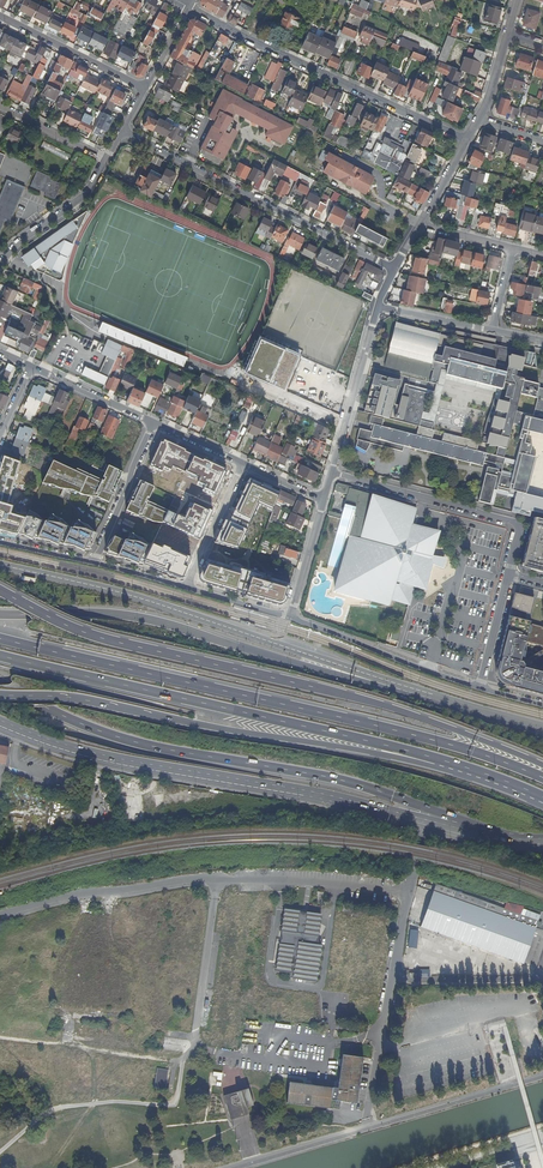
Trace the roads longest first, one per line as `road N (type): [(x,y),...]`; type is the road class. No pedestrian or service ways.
road 1 (motorway): [(542,766),(404,712),(90,635),(0,591)]
road 2 (motorway): [(542,780),(397,732),(0,639)]
road 3 (motorway): [(0,685),(127,743),(348,783),(459,830)]
road 4 (primary): [(413,694),(135,597),(0,565)]
road 5 (primary): [(0,725),(95,757),(418,820)]
road 6 (motorway): [(0,656),(415,756)]
road 7 (motorway): [(413,694),(152,619),(0,614)]
road 8 (motorway): [(0,695),(88,700),(415,756)]
road 9 (residential): [(0,915),(81,891),(207,877),(408,892)]
road 10 (residential): [(464,139),(187,6)]
road 11 (residential): [(122,130),(395,270)]
road 12 (residential): [(509,574),(516,523),(331,474)]
road 13 (unclassified): [(408,892),(363,1130)]
road 14 (residential): [(479,689),(290,618)]
road 15 (residential): [(331,474),(378,307)]
road 16 (residential): [(0,17),(143,90)]
road 17 (residential): [(154,421),(94,565)]
road 18 (residential): [(0,263),(89,190),(105,159)]
road 19 (residential): [(185,588),(242,462)]
road 20 (residential): [(30,365),(154,421)]
road 21 (motorway): [(415,756),(542,799)]
road 22 (primary): [(542,729),(413,694)]
road 23 (residential): [(290,618),(324,499)]

